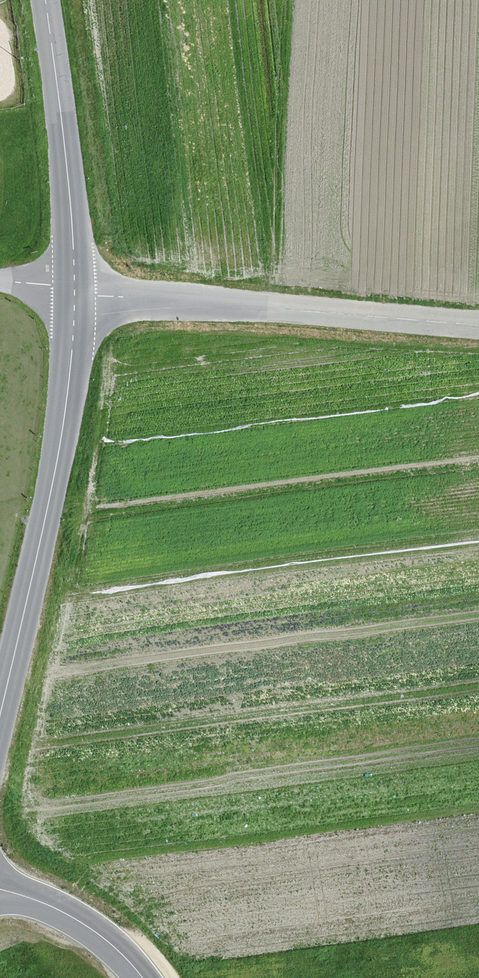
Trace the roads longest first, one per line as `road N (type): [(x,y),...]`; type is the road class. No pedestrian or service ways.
road 1 (tertiary): [(73,296),(55,464),(0,716)]
road 2 (unclassified): [(73,296),(478,324)]
road 3 (tertiary): [(46,0),(65,126),(73,286)]
road 4 (tertiary): [(143,977),(89,927),(0,890)]

